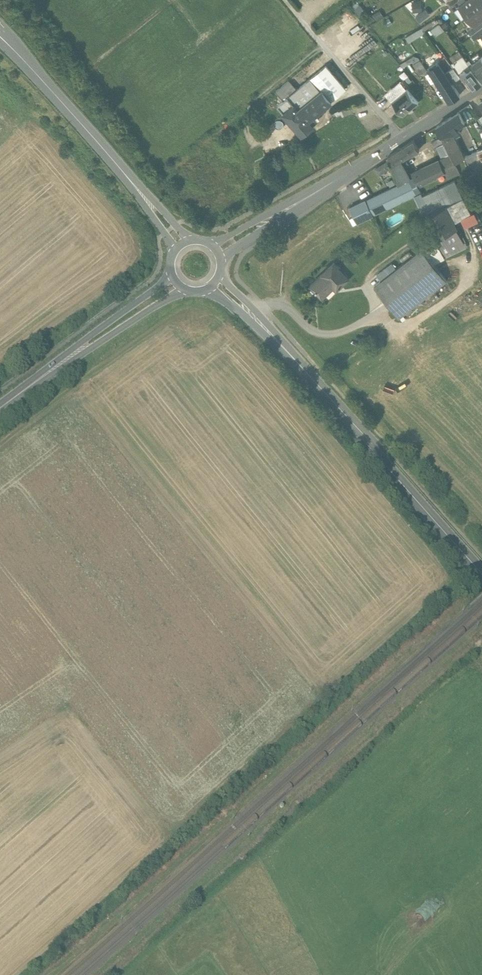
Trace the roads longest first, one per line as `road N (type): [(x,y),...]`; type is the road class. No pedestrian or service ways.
road 1 (tertiary): [(215,283),(481,571)]
road 2 (tertiary): [(21,51),(182,244)]
road 3 (track): [(0,439),(100,363),(181,317)]
road 4 (residential): [(401,143),(217,251)]
road 5 (tertiary): [(39,379),(187,290)]
road 6 (tertiary): [(171,271),(39,379)]
road 7 (residential): [(401,143),(302,23)]

